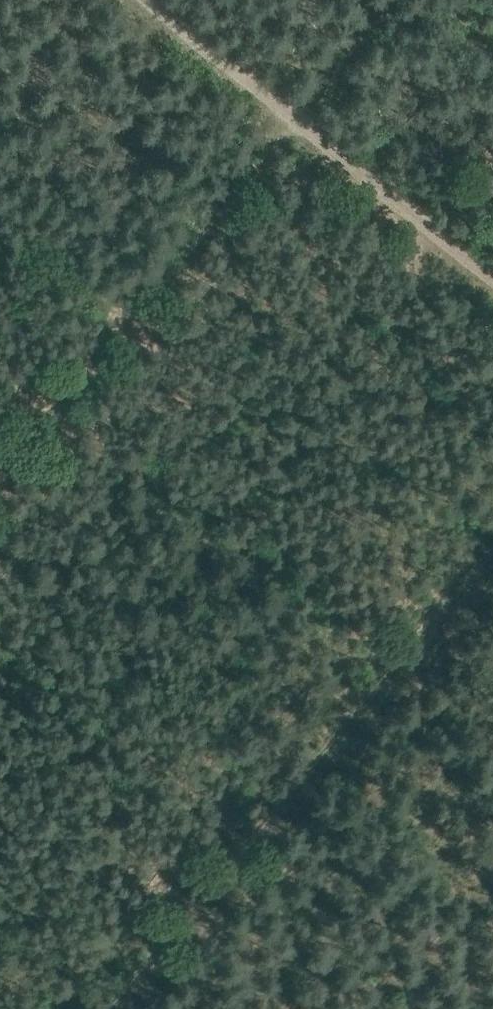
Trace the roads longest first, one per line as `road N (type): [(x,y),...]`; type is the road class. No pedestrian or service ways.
road 1 (track): [(0,462),(397,0)]
road 2 (track): [(492,554),(117,1008)]
road 3 (track): [(492,288),(143,0)]

